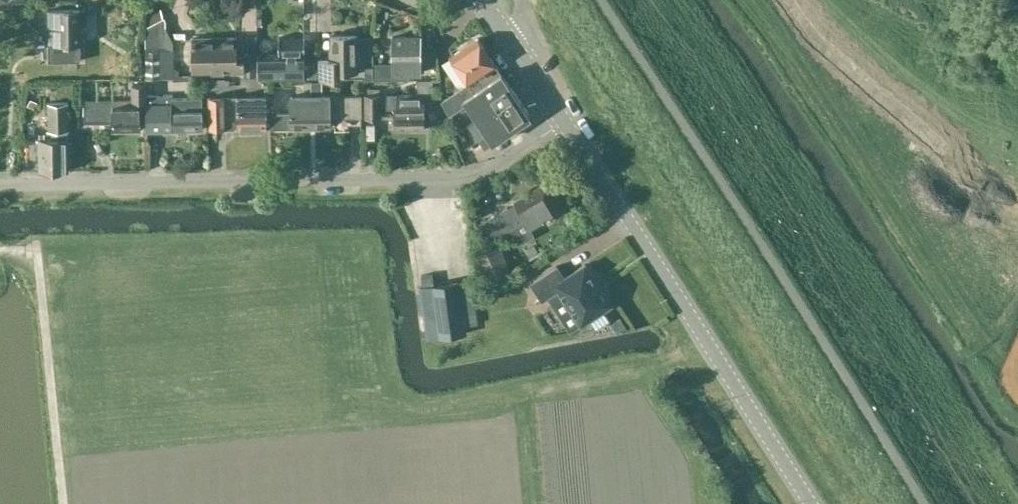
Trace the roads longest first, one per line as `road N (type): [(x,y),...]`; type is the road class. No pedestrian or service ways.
road 1 (unclassified): [(554,111),(456,177),(0,187)]
road 2 (tertiary): [(554,111),(811,503)]
road 3 (tertiary): [(481,0),(554,111)]

